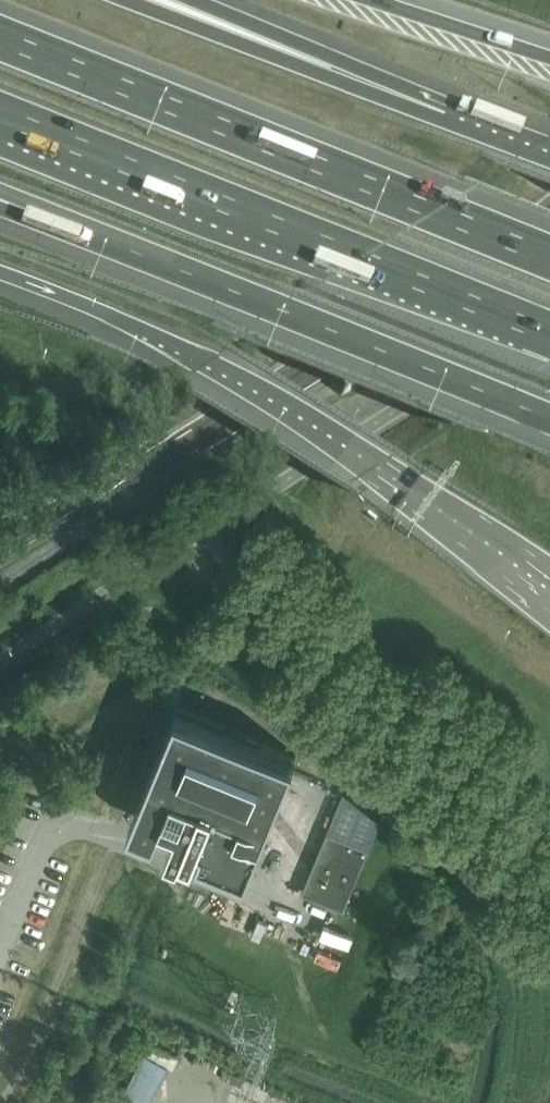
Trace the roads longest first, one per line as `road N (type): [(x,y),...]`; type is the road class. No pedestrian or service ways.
road 1 (motorway): [(0,273),(253,383),(549,578)]
road 2 (motorway): [(549,263),(0,41)]
road 3 (motorway): [(0,119),(549,340)]
road 4 (motorway): [(30,211),(549,426)]
road 5 (motorway): [(468,126),(121,0)]
road 6 (motorway): [(468,126),(191,0)]
road 7 (motorway): [(549,60),(369,0)]

